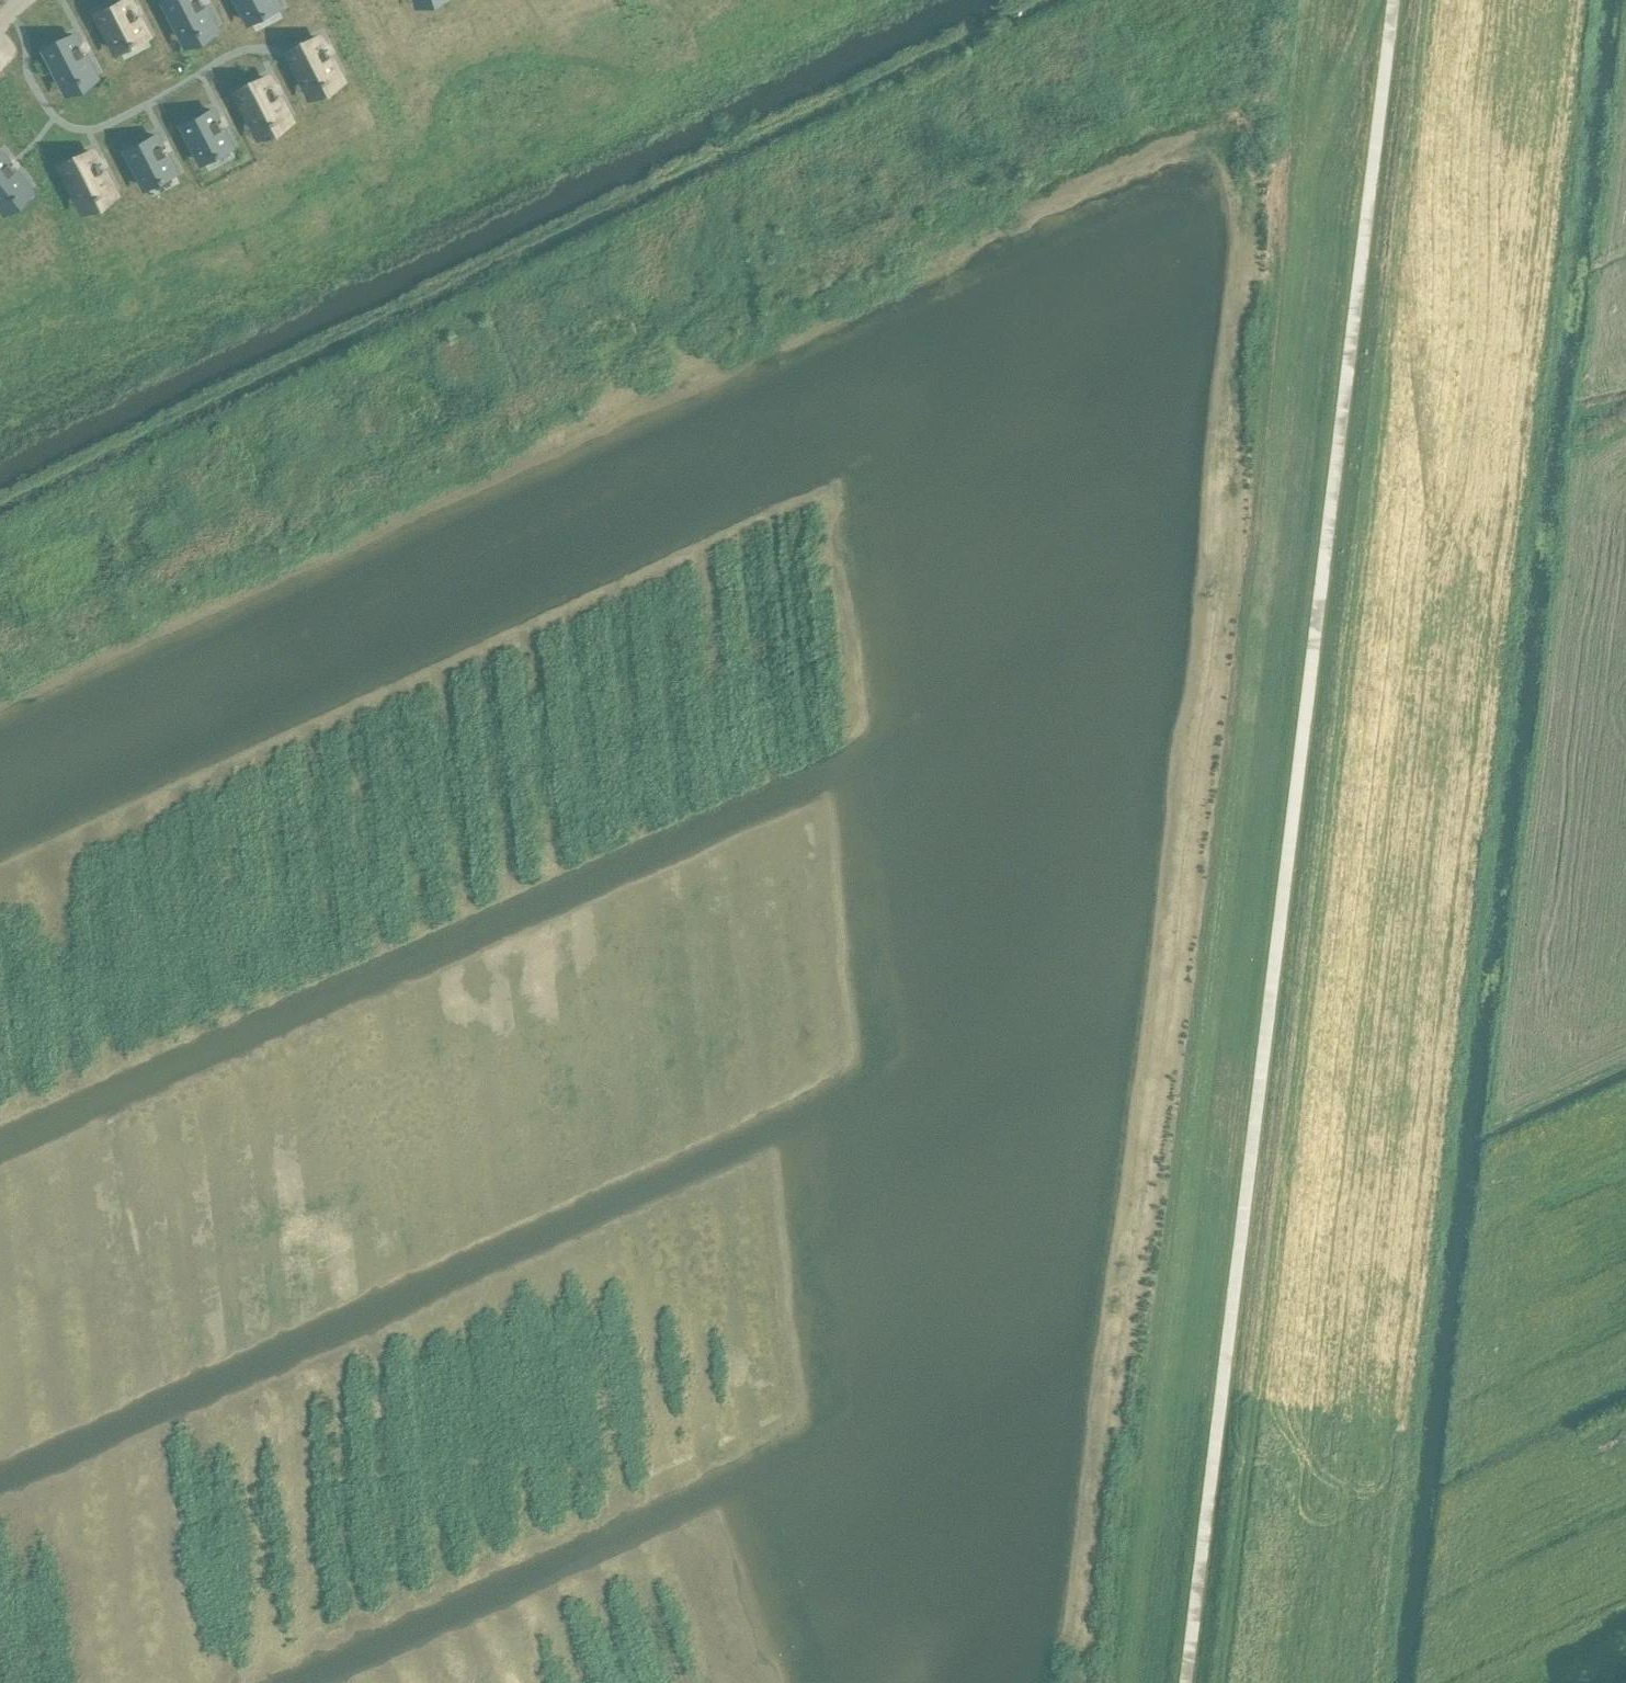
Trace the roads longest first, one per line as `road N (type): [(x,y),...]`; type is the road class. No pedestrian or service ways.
road 1 (track): [(1429,0),(1219,1682)]

